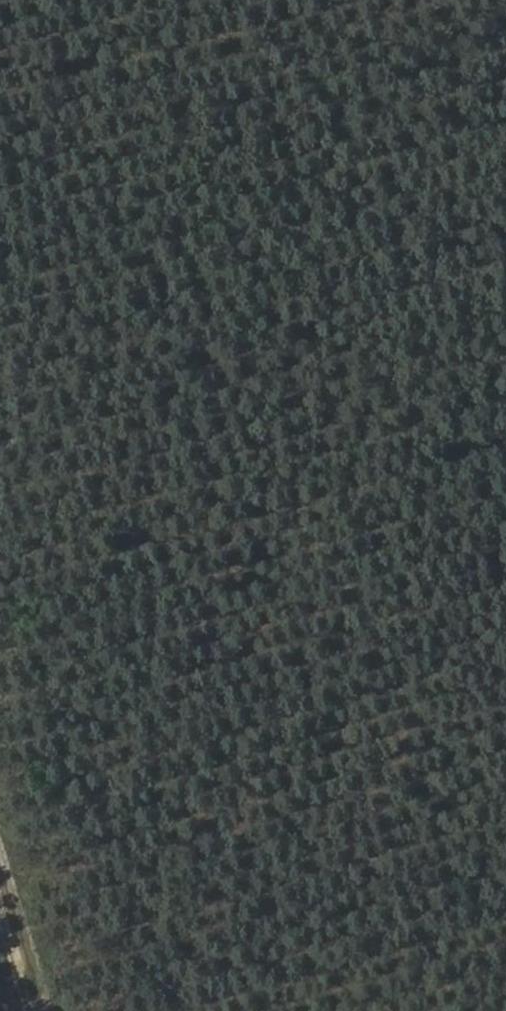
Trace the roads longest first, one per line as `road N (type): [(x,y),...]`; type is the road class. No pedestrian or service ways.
road 1 (track): [(37,1010),(0,889)]

